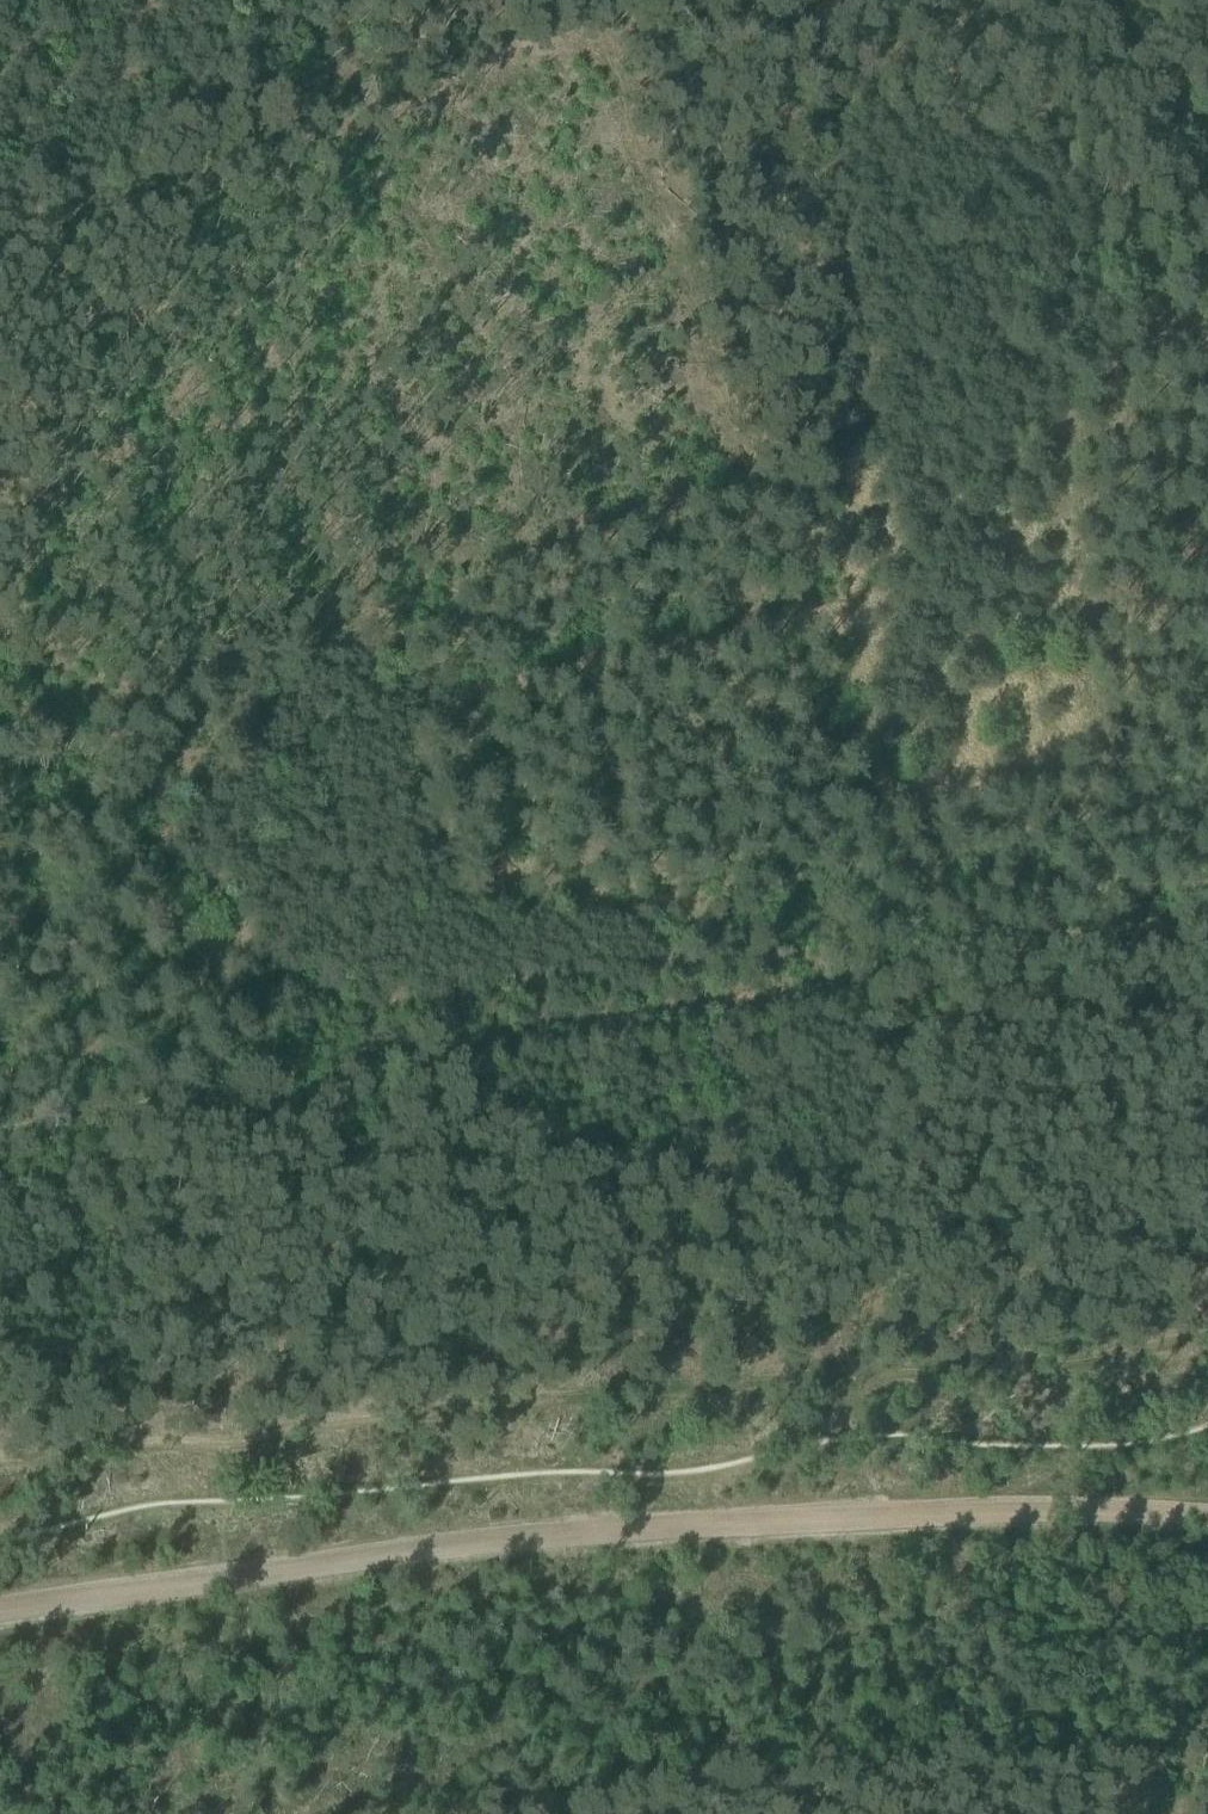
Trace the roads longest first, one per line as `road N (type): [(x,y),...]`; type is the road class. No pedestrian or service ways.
road 1 (track): [(1207,1515),(934,1506),(302,1561),(0,1609)]

